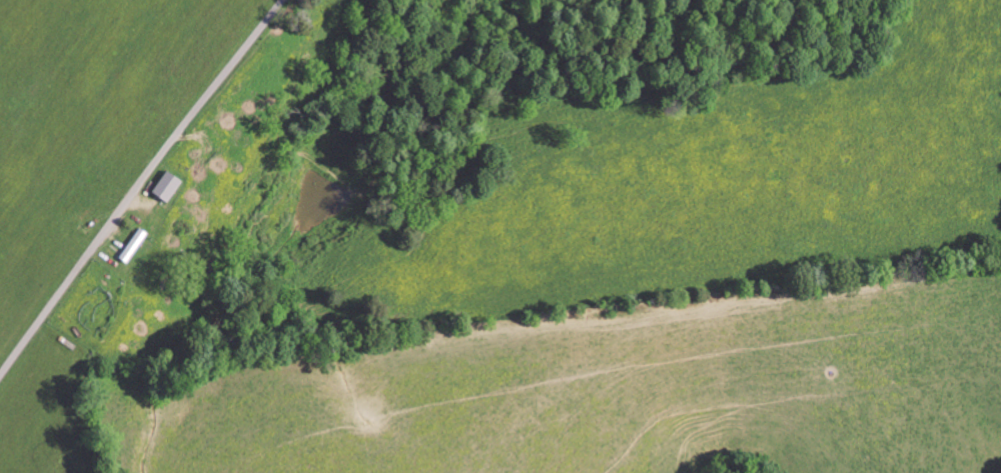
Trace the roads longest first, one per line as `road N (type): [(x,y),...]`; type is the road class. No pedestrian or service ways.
road 1 (residential): [(0,374),(281,0)]

